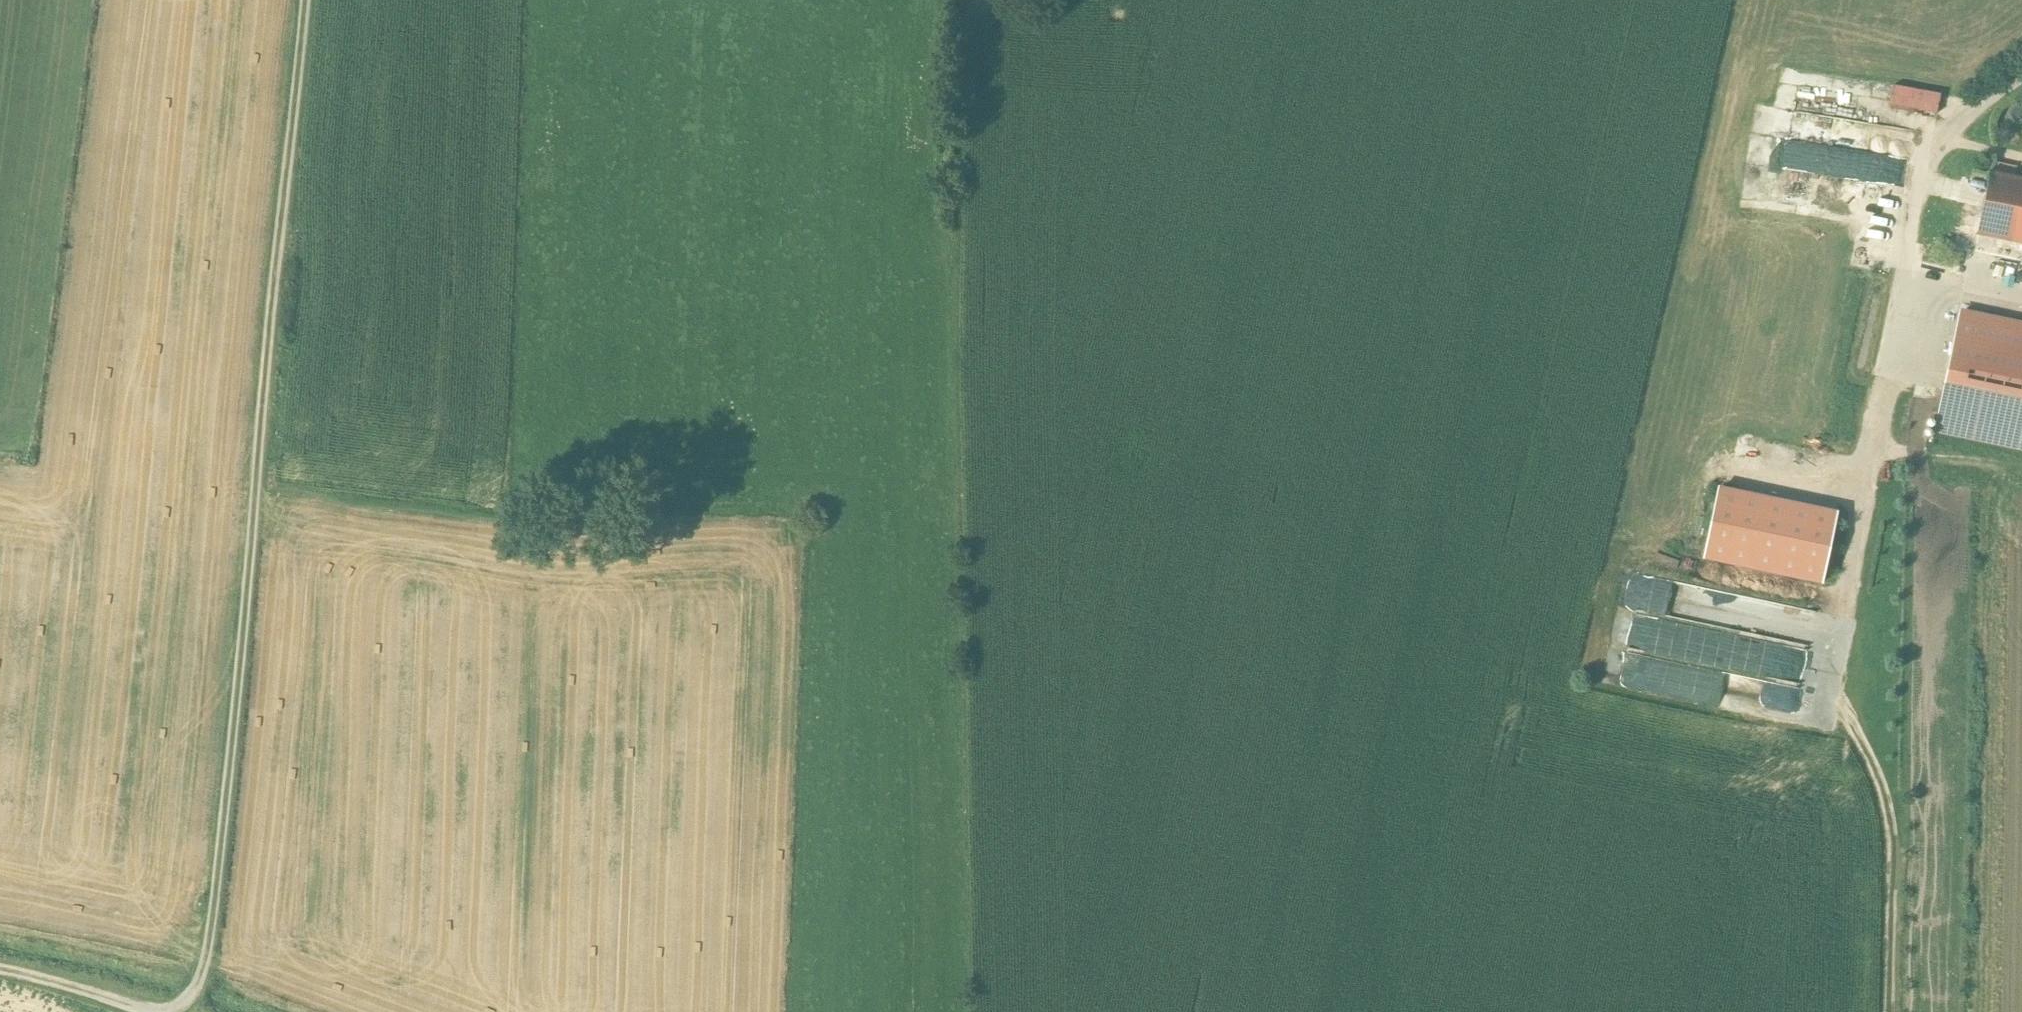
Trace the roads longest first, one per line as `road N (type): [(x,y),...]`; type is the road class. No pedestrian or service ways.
road 1 (track): [(1890,1011),(1888,792),(1832,697)]

